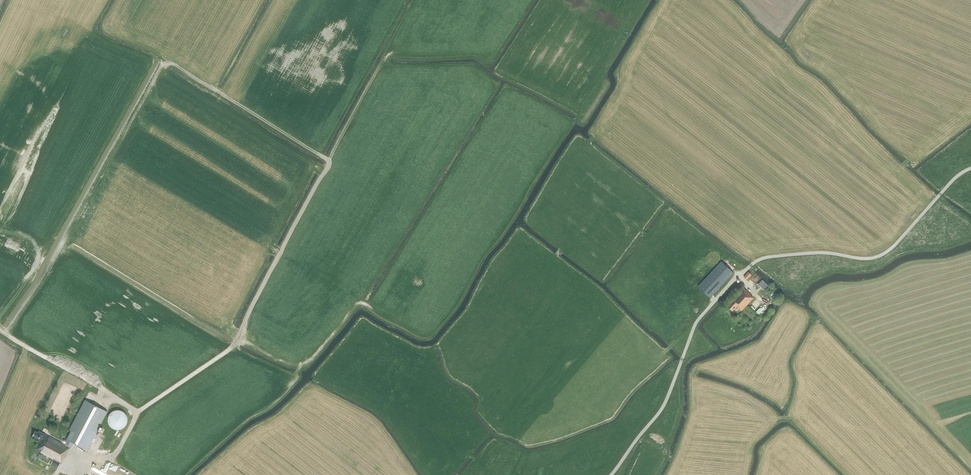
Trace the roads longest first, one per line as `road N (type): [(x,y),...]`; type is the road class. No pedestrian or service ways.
road 1 (unclassified): [(611,474),(667,399),(699,319),(750,265),(797,254),(883,254),(970,168)]

